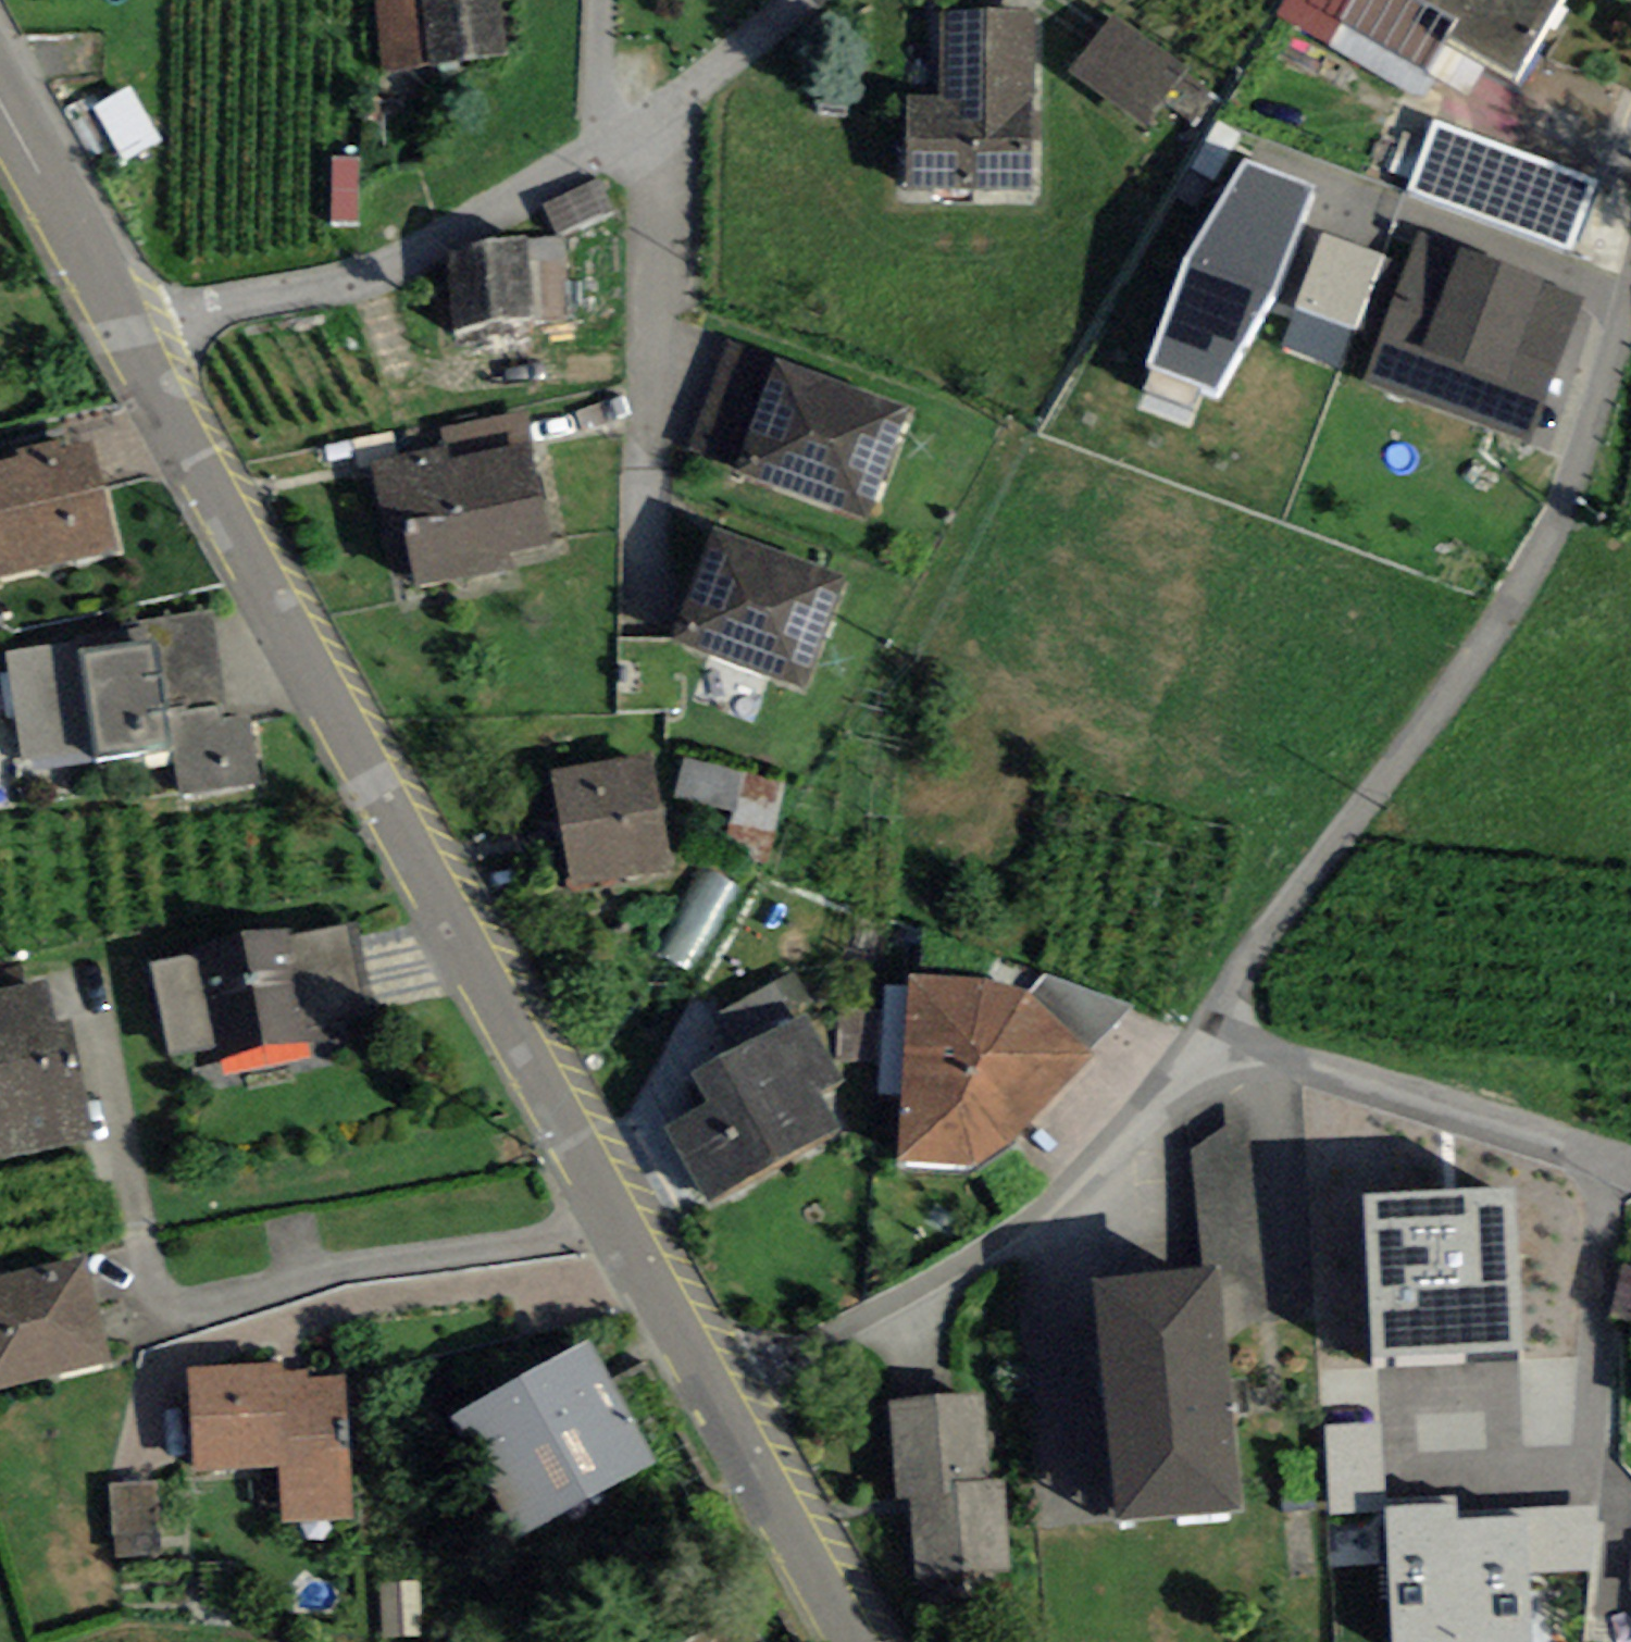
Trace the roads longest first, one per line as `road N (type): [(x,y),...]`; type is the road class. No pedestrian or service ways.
road 1 (residential): [(716,1393),(124,334)]
road 2 (residential): [(1208,1034),(1257,947),(1478,653),(1558,519),(1630,283)]
road 3 (residential): [(124,334),(406,262),(660,111),(800,0)]
road 4 (residential): [(716,1393),(947,1271),(1062,1191),(1164,1092),(1208,1034)]
road 5 (residential): [(1208,1034),(1630,1160)]
road 6 (residential): [(851,1641),(716,1393)]
road 7 (residential): [(124,334),(0,95)]

